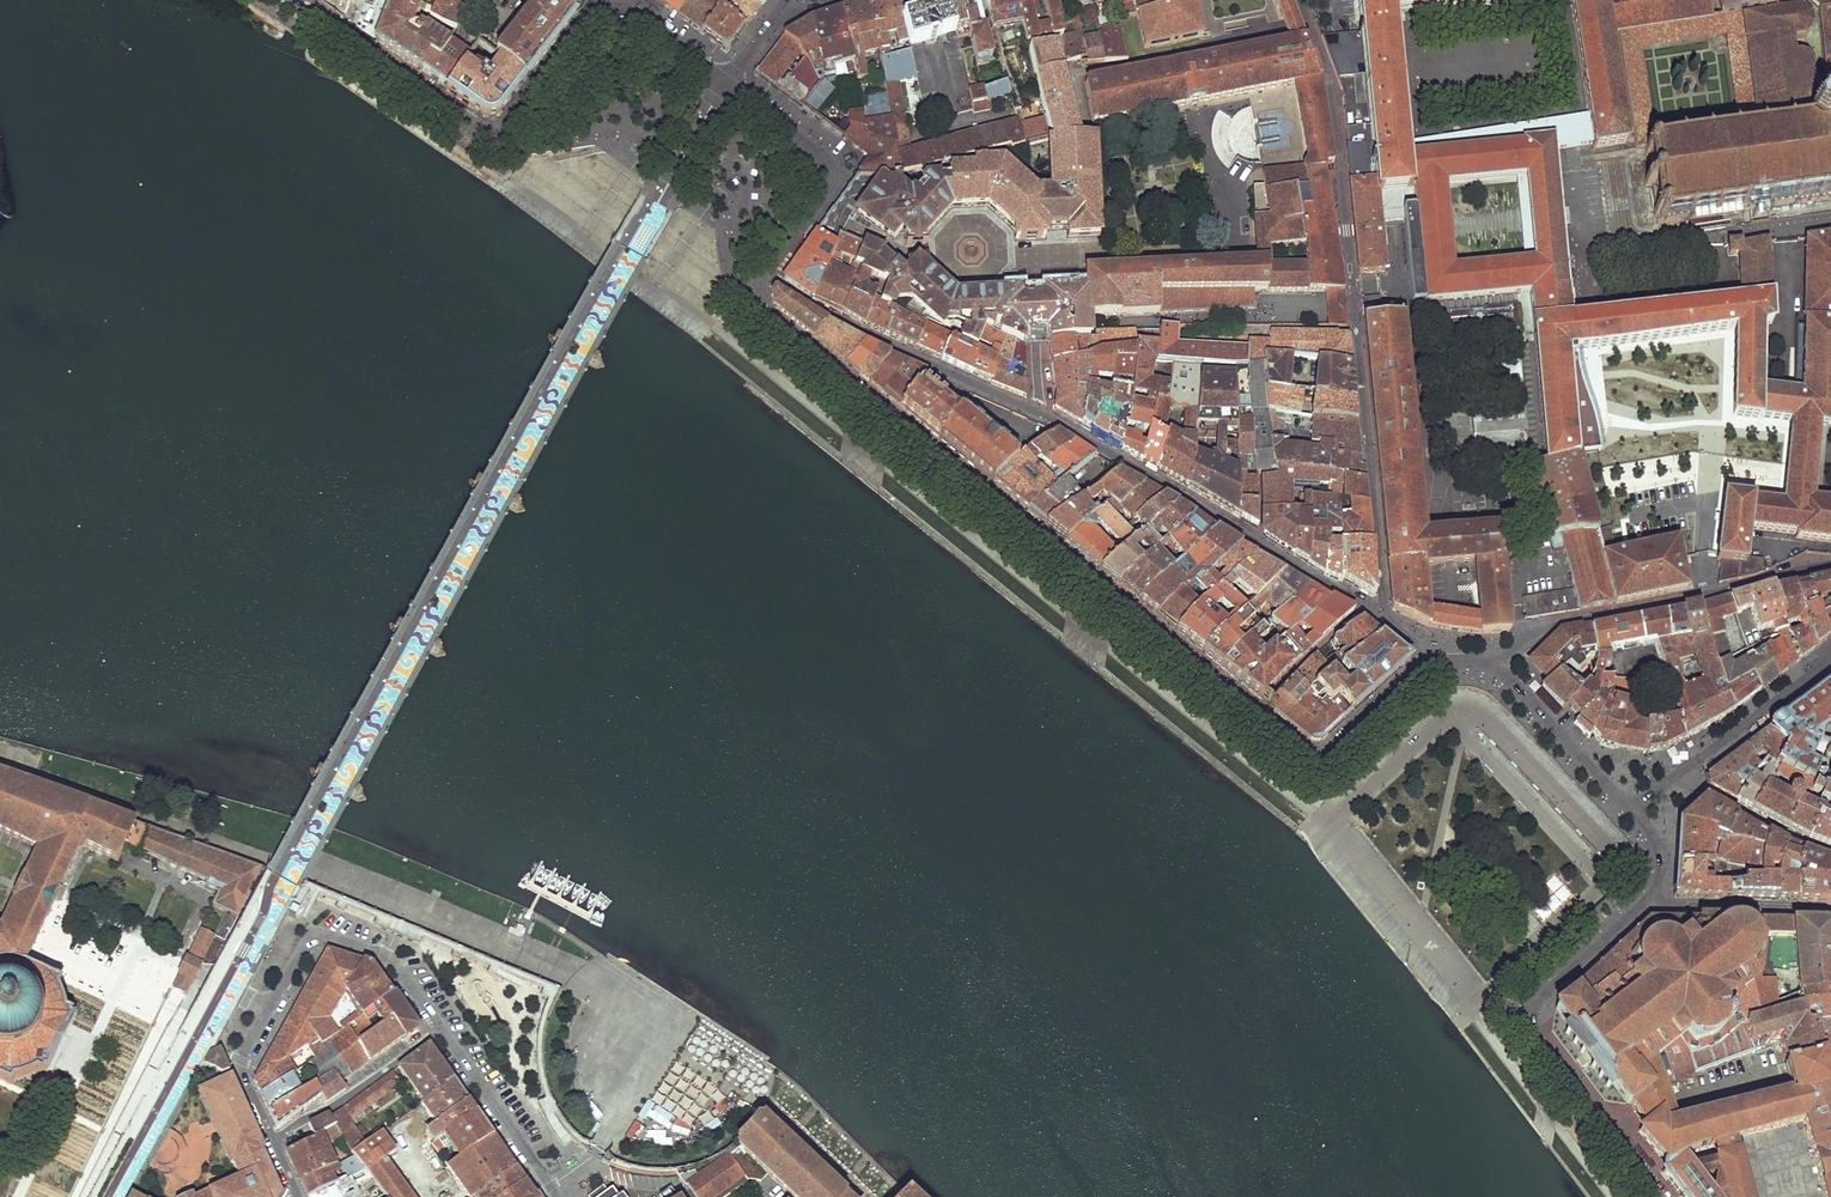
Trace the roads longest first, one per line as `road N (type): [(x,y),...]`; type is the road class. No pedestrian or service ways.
road 1 (residential): [(759,274),(754,315),(1306,754),(1332,751),(1432,664)]
road 2 (residential): [(1383,617),(1330,93),(1300,0)]
road 3 (residential): [(1383,617),(1036,411)]
road 4 (residential): [(1830,564),(1552,627),(1520,641),(1496,668)]
road 5 (residential): [(441,1030),(385,956),(315,937),(240,1069)]
road 6 (residential): [(1036,411),(842,324),(759,274)]
road 7 (residential): [(426,94),(481,131),(504,135),(523,125),(591,32),(617,12)]
road 8 (residential): [(725,83),(825,169),(759,274)]
road 9 (residential): [(1531,1033),(1659,1196)]
road 10 (residential): [(555,1196),(441,1030)]
road 11 (residential): [(441,1030),(275,1140)]
road 12 (residential): [(1496,668),(1634,811)]
road 13 (residential): [(1830,659),(1676,775)]
road 14 (residential): [(1648,899),(1669,909),(1830,913)]
road 15 (residential): [(1648,899),(1540,997),(1531,1033)]
road 16 (residential): [(1830,858),(1676,775)]
road 17 (residential): [(292,0),(426,94)]
road 18 (residential): [(617,12),(725,83)]

